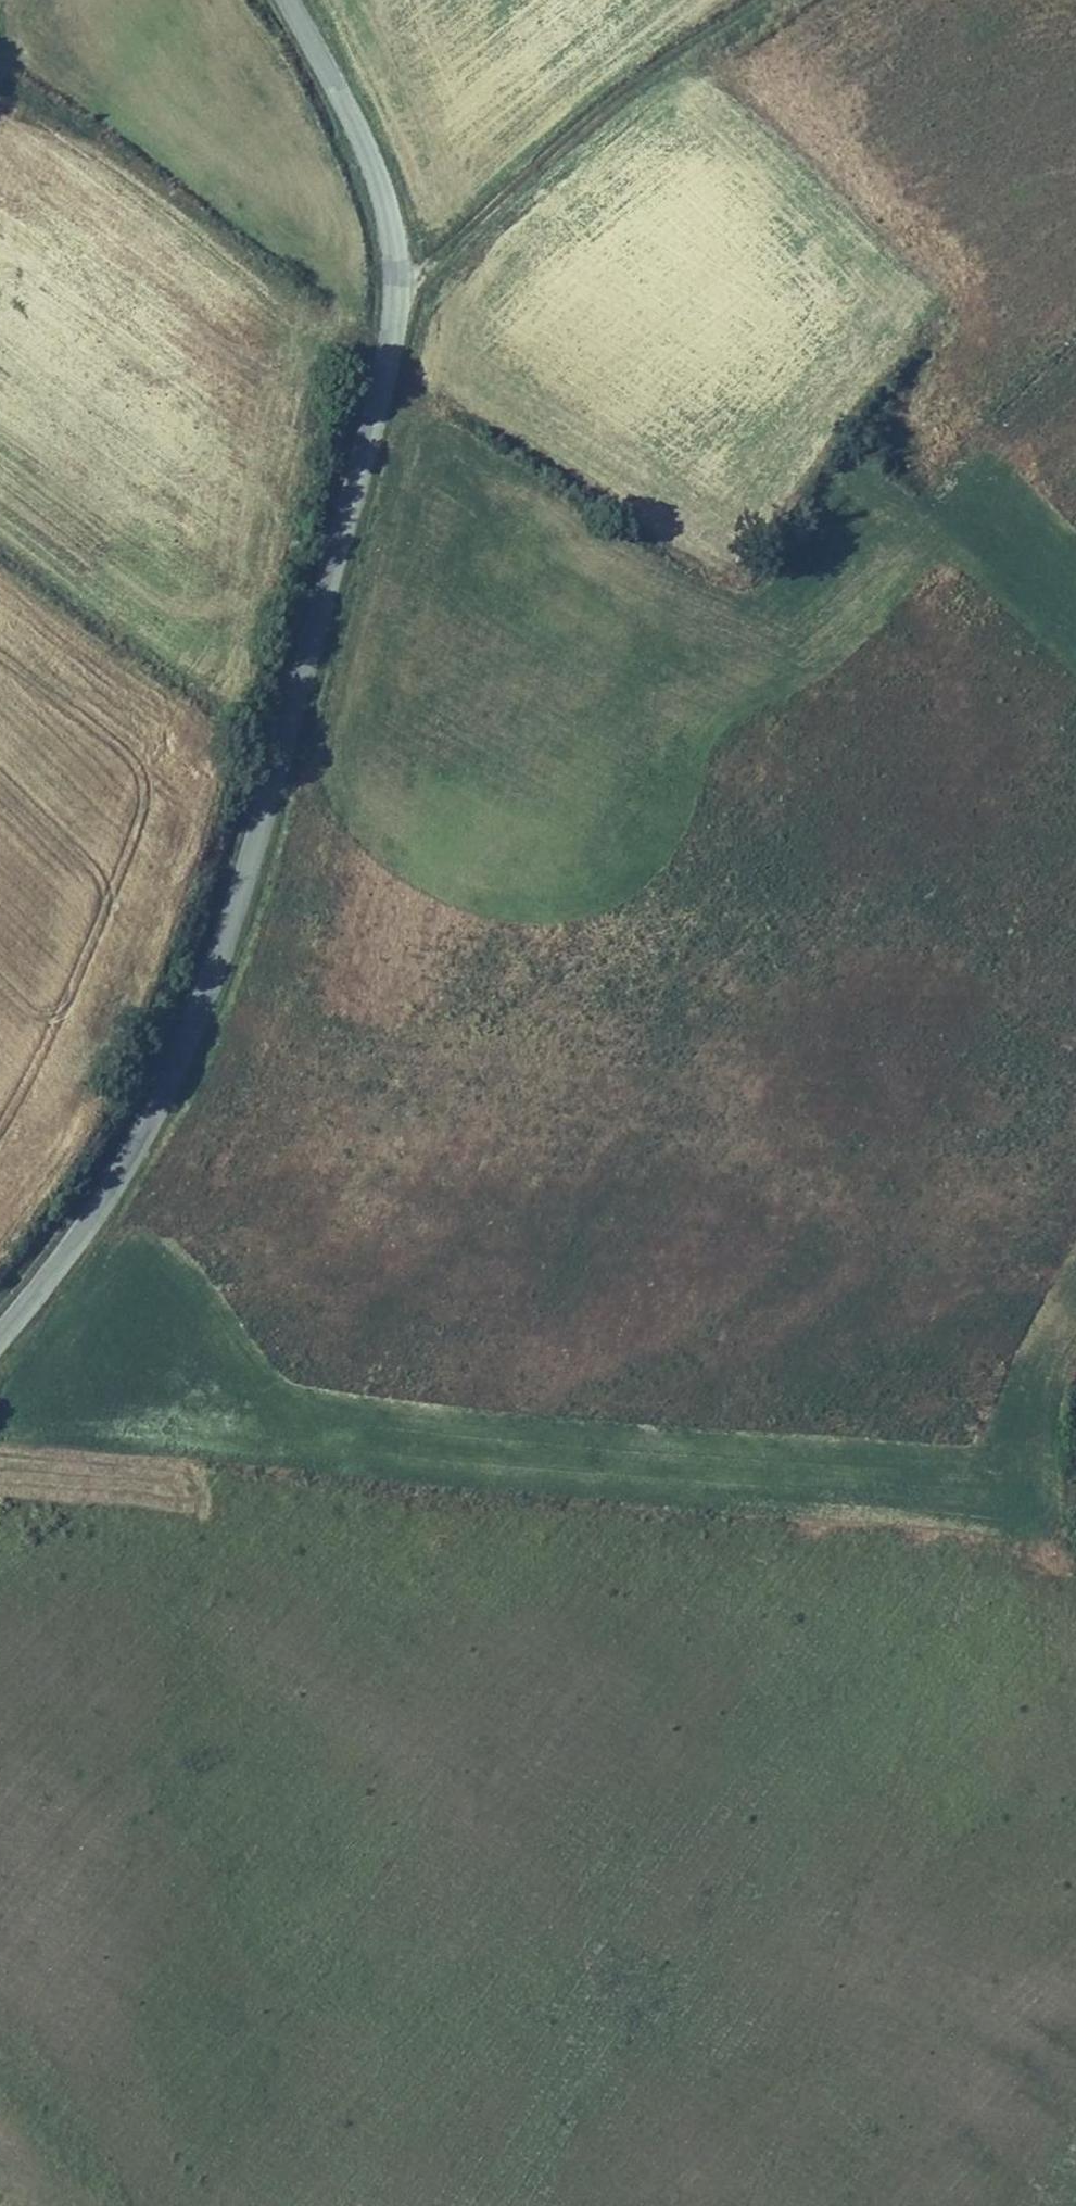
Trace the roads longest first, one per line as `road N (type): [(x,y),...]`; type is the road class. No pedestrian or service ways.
road 1 (tertiary): [(289,0),(353,118),(387,229),(393,289),(353,490),(220,930),(129,1140),(0,1329)]
road 2 (track): [(393,289),(670,47),(749,0)]

